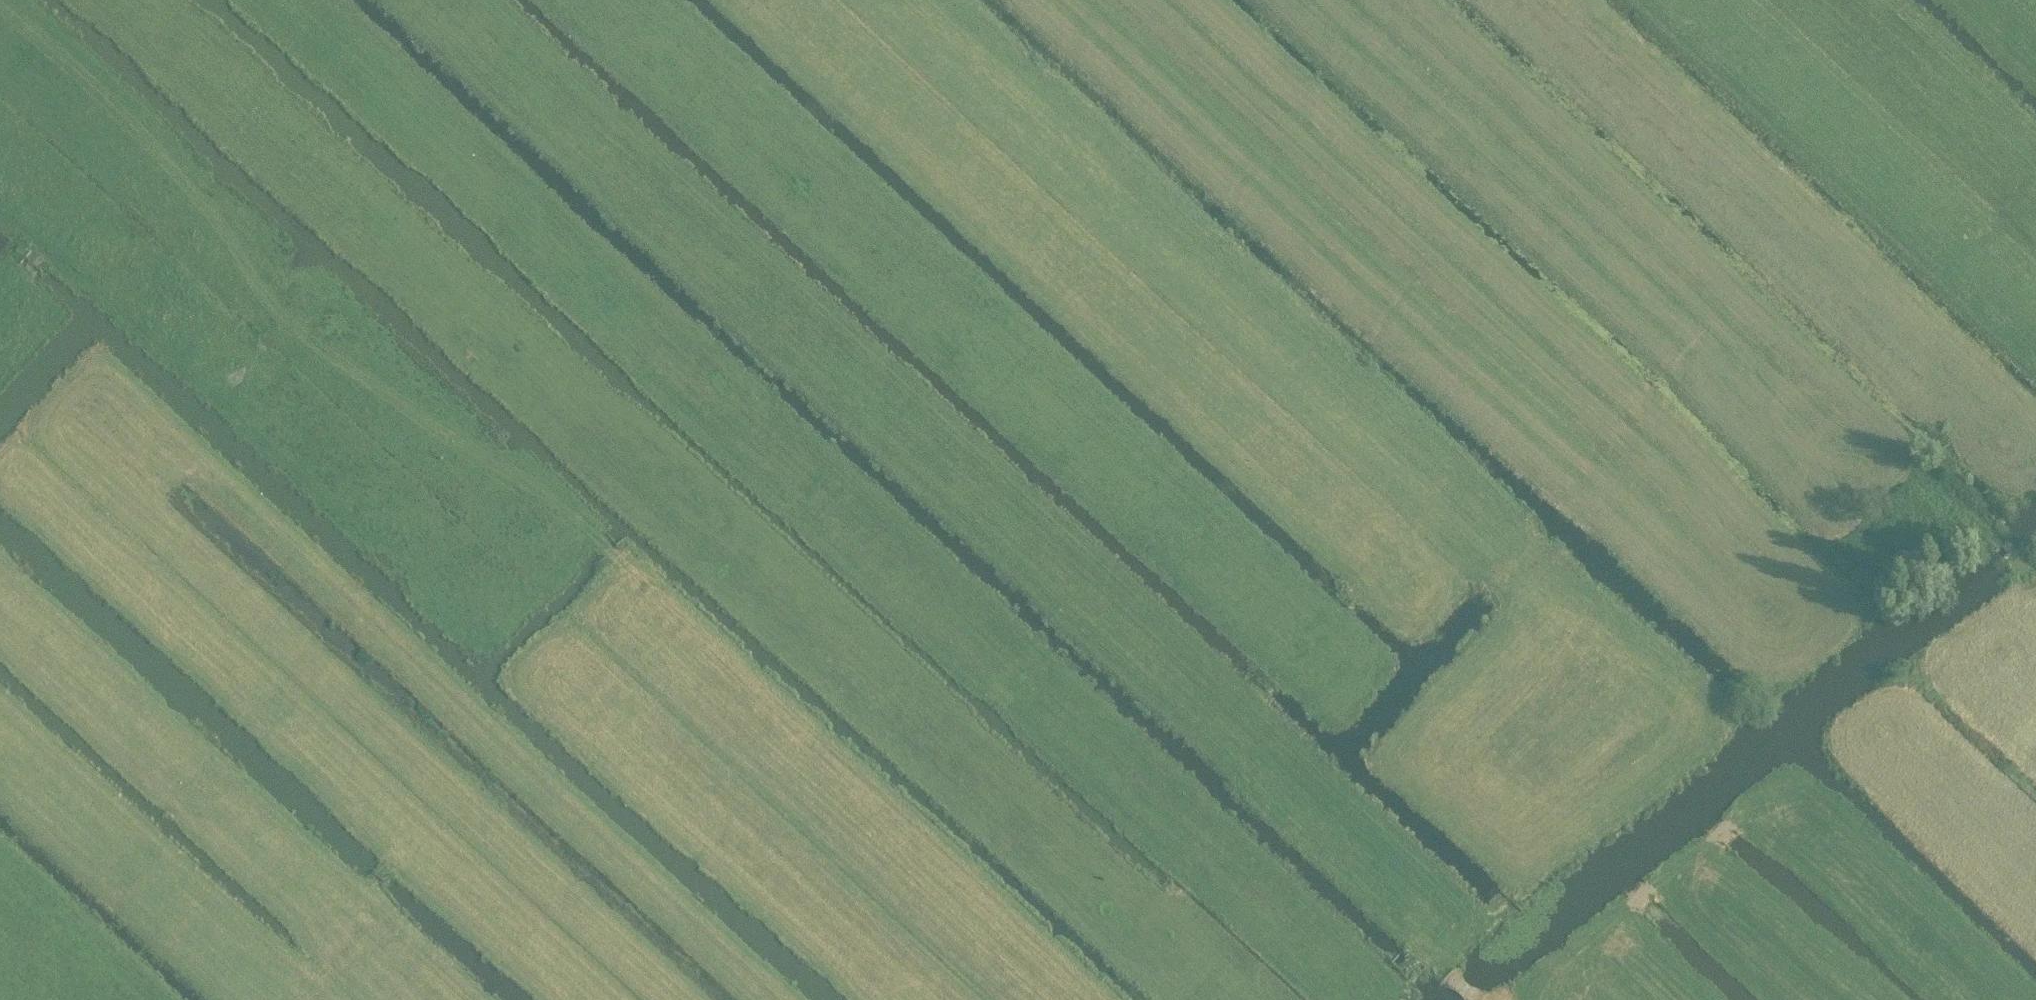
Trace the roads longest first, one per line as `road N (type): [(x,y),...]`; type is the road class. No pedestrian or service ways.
road 1 (track): [(1999,514),(1862,603),(1439,963)]
road 2 (track): [(1473,999),(1425,956),(1381,999)]

